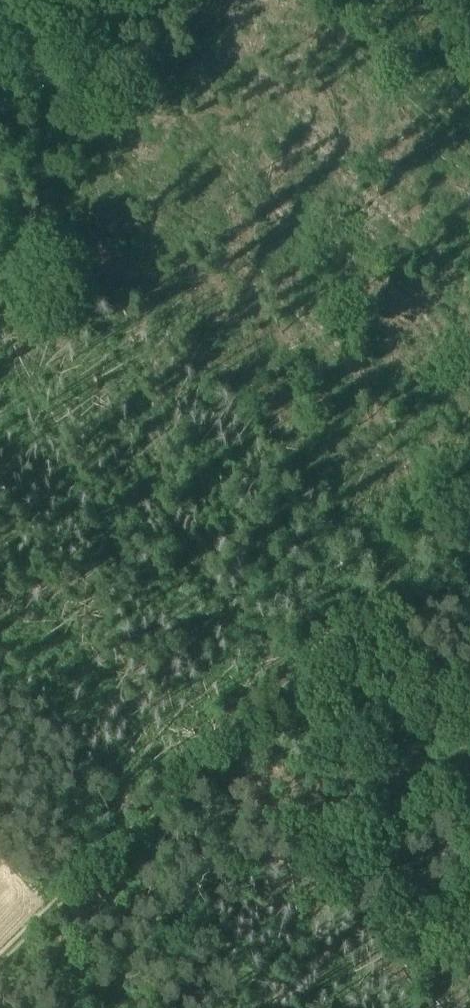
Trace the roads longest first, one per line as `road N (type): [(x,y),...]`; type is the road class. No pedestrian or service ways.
road 1 (track): [(0,963),(469,492)]

